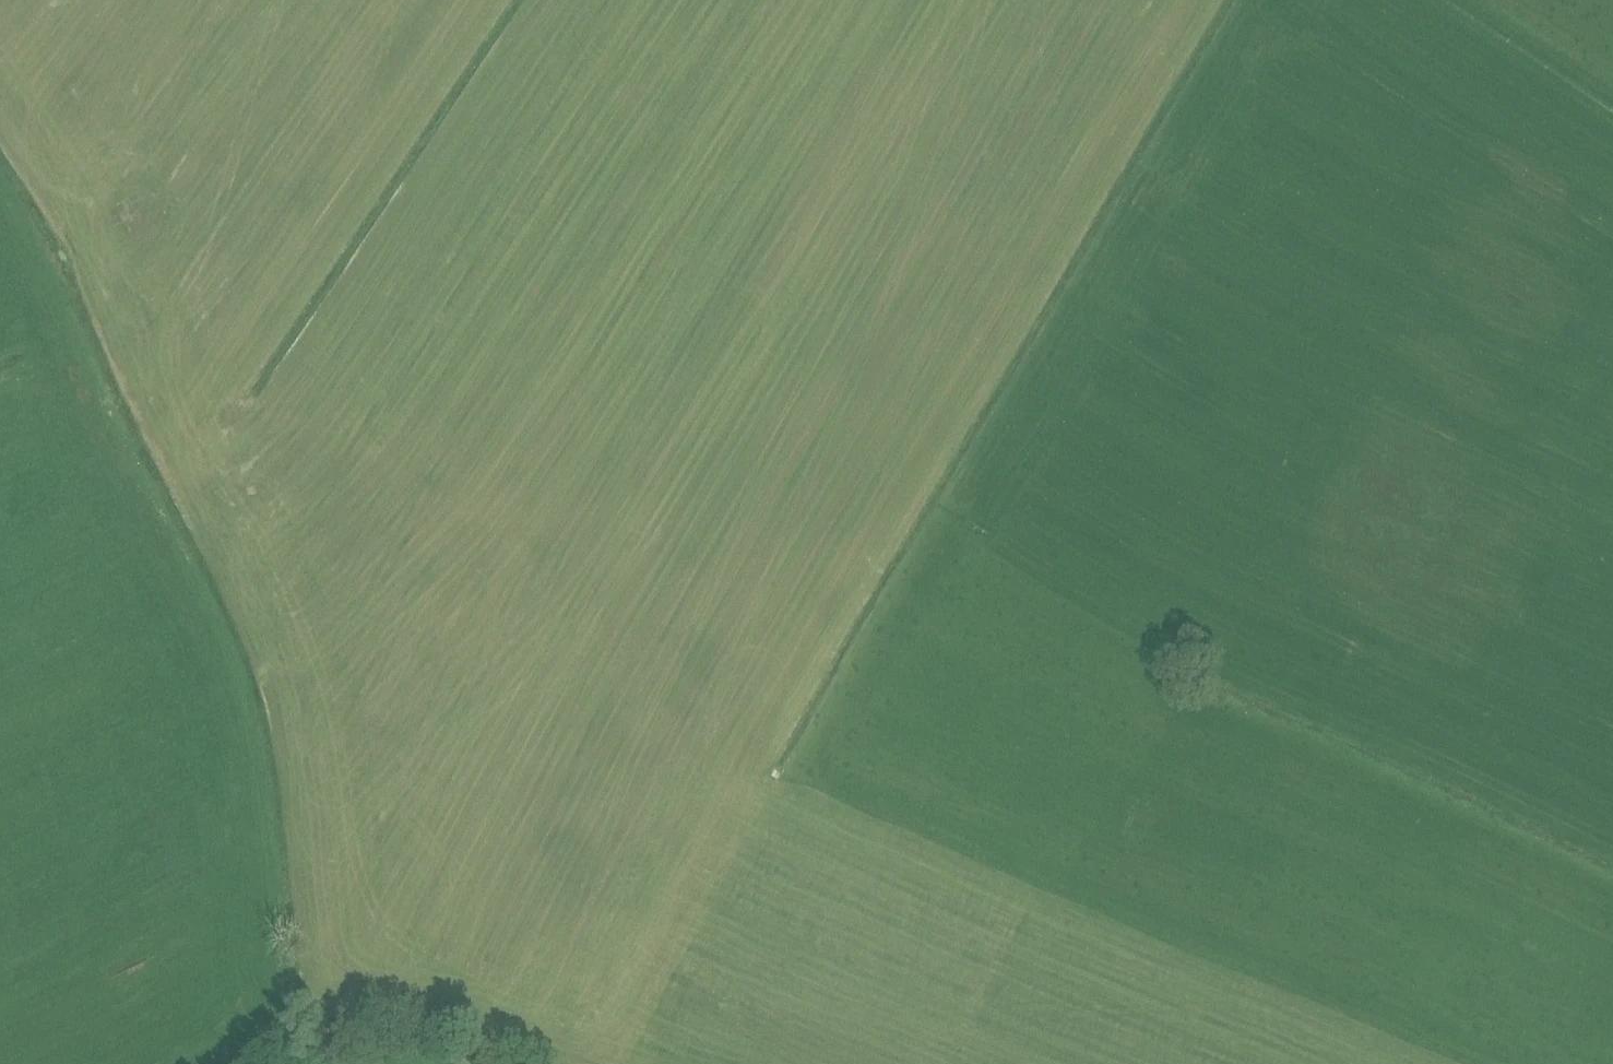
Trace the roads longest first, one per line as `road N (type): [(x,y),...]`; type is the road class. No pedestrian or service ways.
road 1 (track): [(1612,98),(1465,0)]

